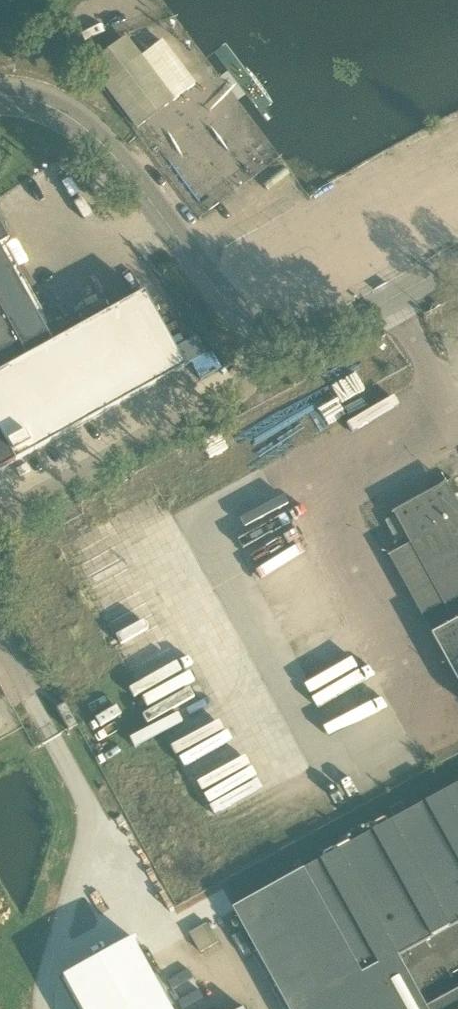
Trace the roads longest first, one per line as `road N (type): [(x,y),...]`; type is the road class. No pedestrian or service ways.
road 1 (unclassified): [(0,102),(49,105),(86,133),(220,283),(295,344)]
road 2 (unclassified): [(0,522),(221,402),(295,344)]
road 3 (unclassified): [(295,344),(457,263)]

